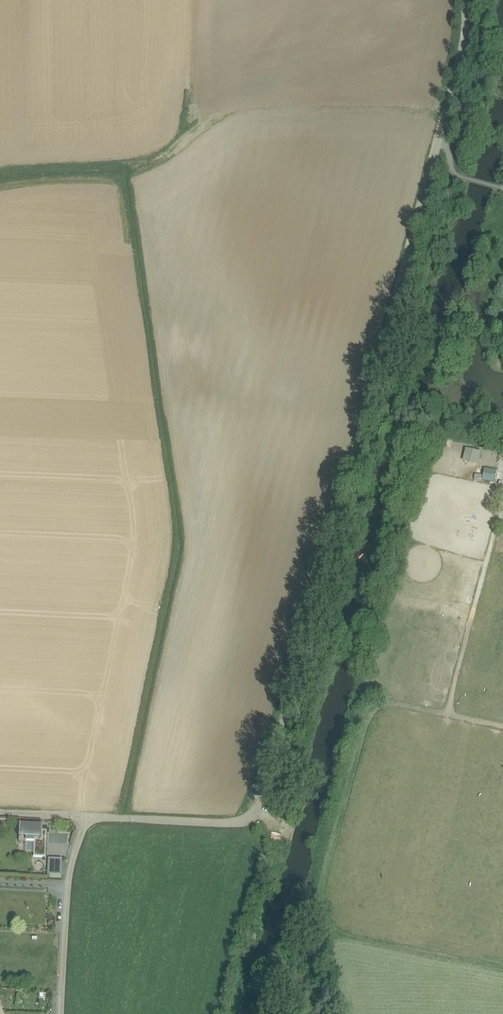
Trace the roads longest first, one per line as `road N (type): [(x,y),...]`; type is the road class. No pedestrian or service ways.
road 1 (unclassified): [(88,817),(234,823),(260,804),(467,35),(466,0)]
road 2 (unclassified): [(61,1013),(69,882),(88,817)]

